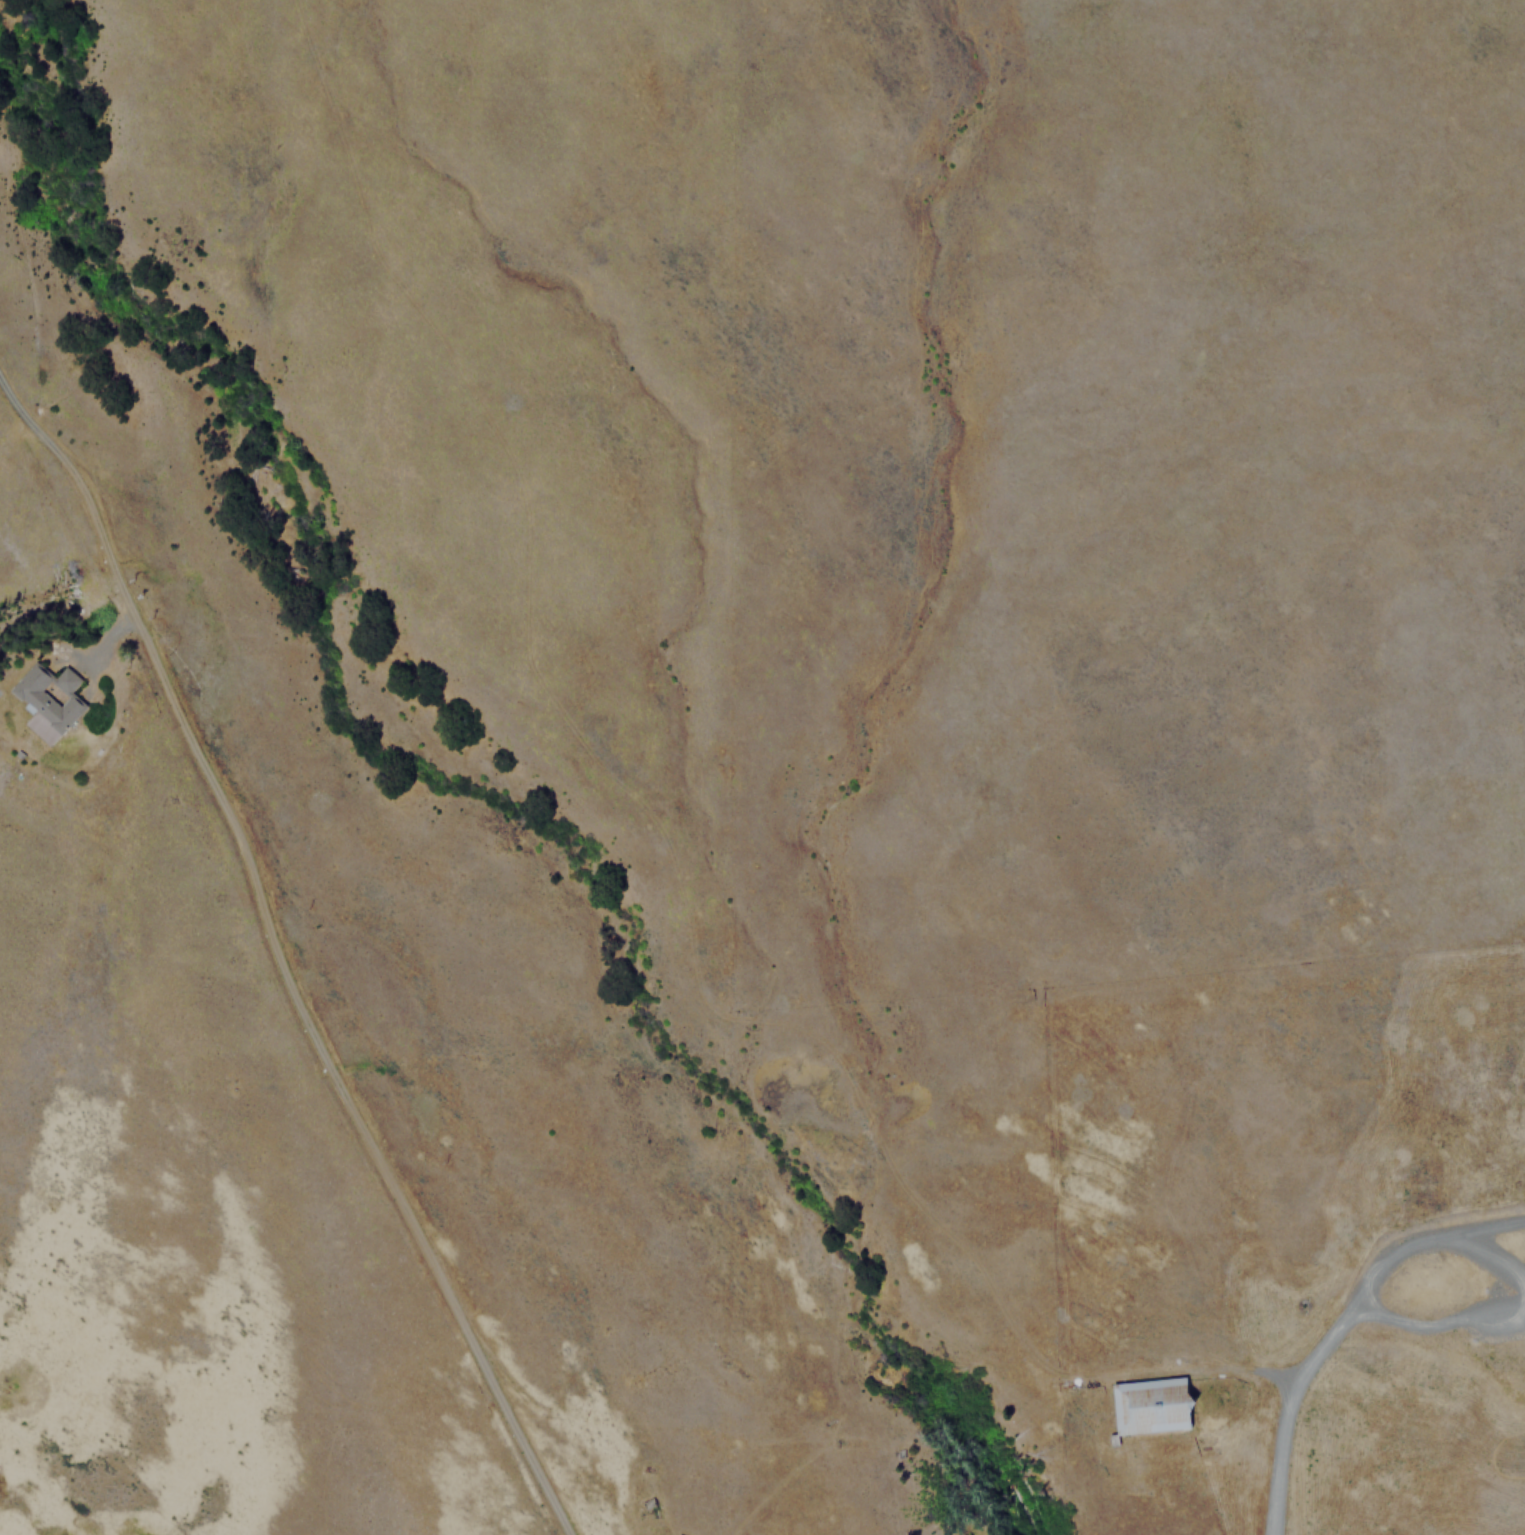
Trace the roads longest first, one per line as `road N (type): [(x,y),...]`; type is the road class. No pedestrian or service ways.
road 1 (track): [(572,1534),(317,1042),(232,820),(83,501),(0,378)]

